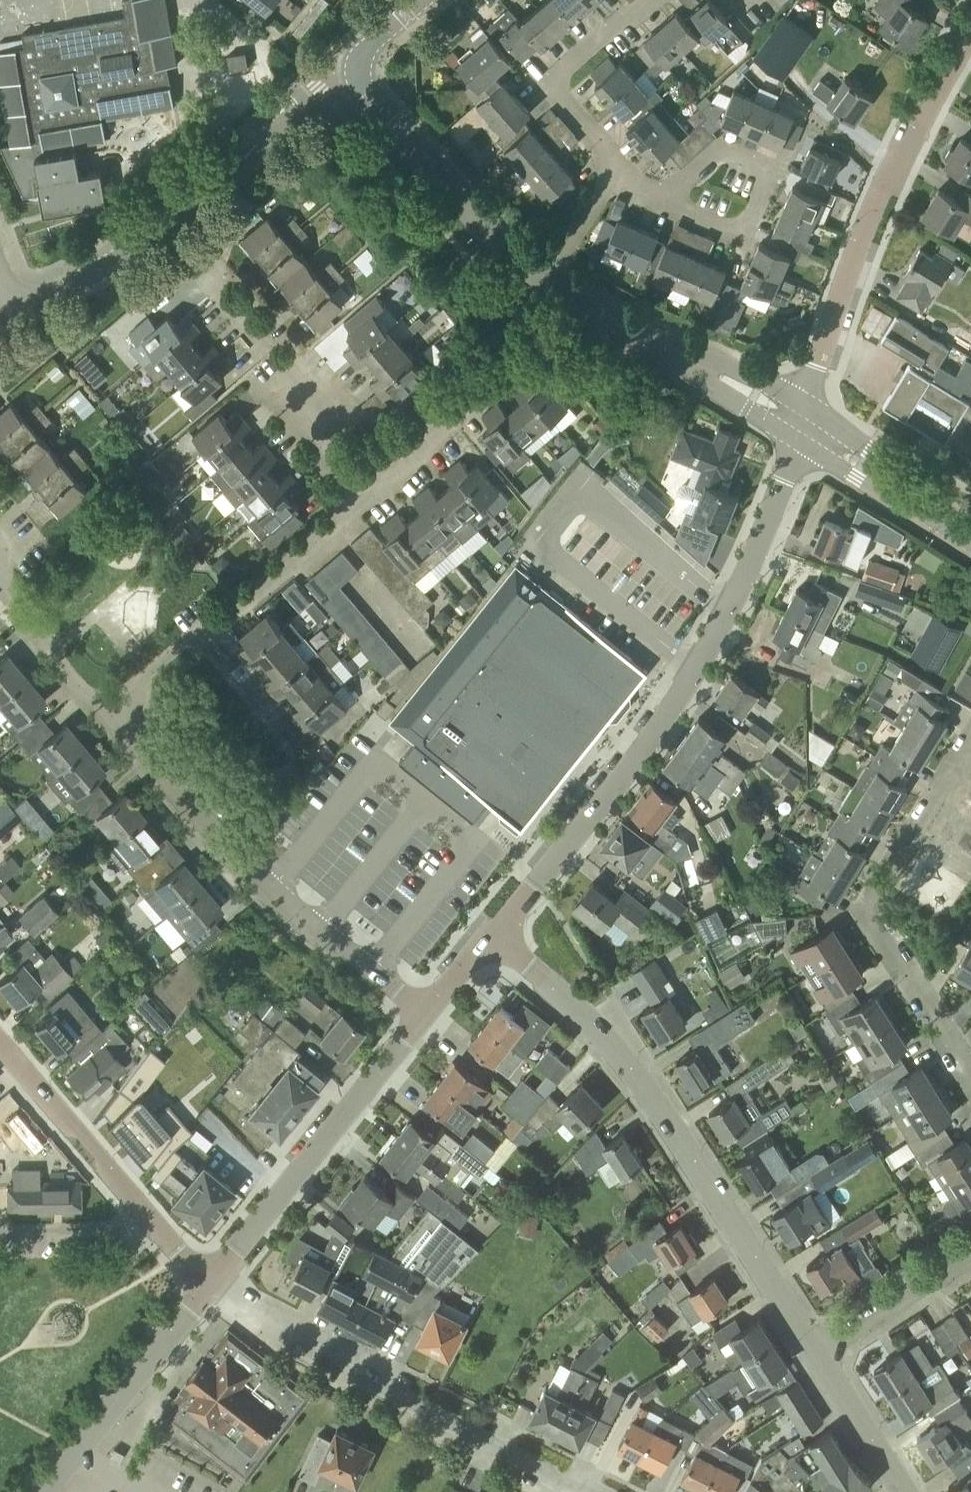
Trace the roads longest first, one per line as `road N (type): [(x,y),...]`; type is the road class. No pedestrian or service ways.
road 1 (tertiary): [(494,936),(635,761),(697,669),(760,544),(796,440)]
road 2 (tertiary): [(813,1348),(610,1045),(494,936)]
road 3 (residential): [(421,1020),(267,887),(160,781),(104,706)]
road 4 (residential): [(594,1491),(210,1284)]
road 5 (residential): [(809,407),(931,88),(970,10)]
road 6 (residential): [(970,1085),(861,894),(867,867),(945,742),(958,733),(970,741)]
road 7 (tertiary): [(8,305),(149,232),(319,94),(360,80)]
road 8 (residential): [(104,706),(313,536),(371,477)]
road 9 (tertiary): [(210,1284),(421,1020)]
road 10 (tertiary): [(540,276),(463,203),(360,80)]
road 11 (residential): [(43,1491),(210,1284)]
road 12 (residential): [(371,477),(480,370),(540,276)]
road 13 (residential): [(371,477),(217,282)]
road 14 (residential): [(605,183),(609,157),(557,93),(556,75),(647,0)]
road 15 (tertiary): [(157,1227),(0,1041)]
road 16 (residential): [(657,205),(718,151),(769,171),(740,240)]
road 17 (residential): [(813,1348),(970,1251)]
road 18 (tertiary): [(696,364),(611,326),(540,276)]
road 19 (residential): [(104,706),(0,580)]
road 20 (tertiary): [(896,1484),(813,1348)]
road 21 (residential): [(0,1235),(157,1227)]
road 22 (tertiary): [(903,493),(878,458),(809,407)]
road 23 (tertiary): [(696,364),(796,440)]
road 24 (tertiary): [(809,407),(745,372),(696,364)]

